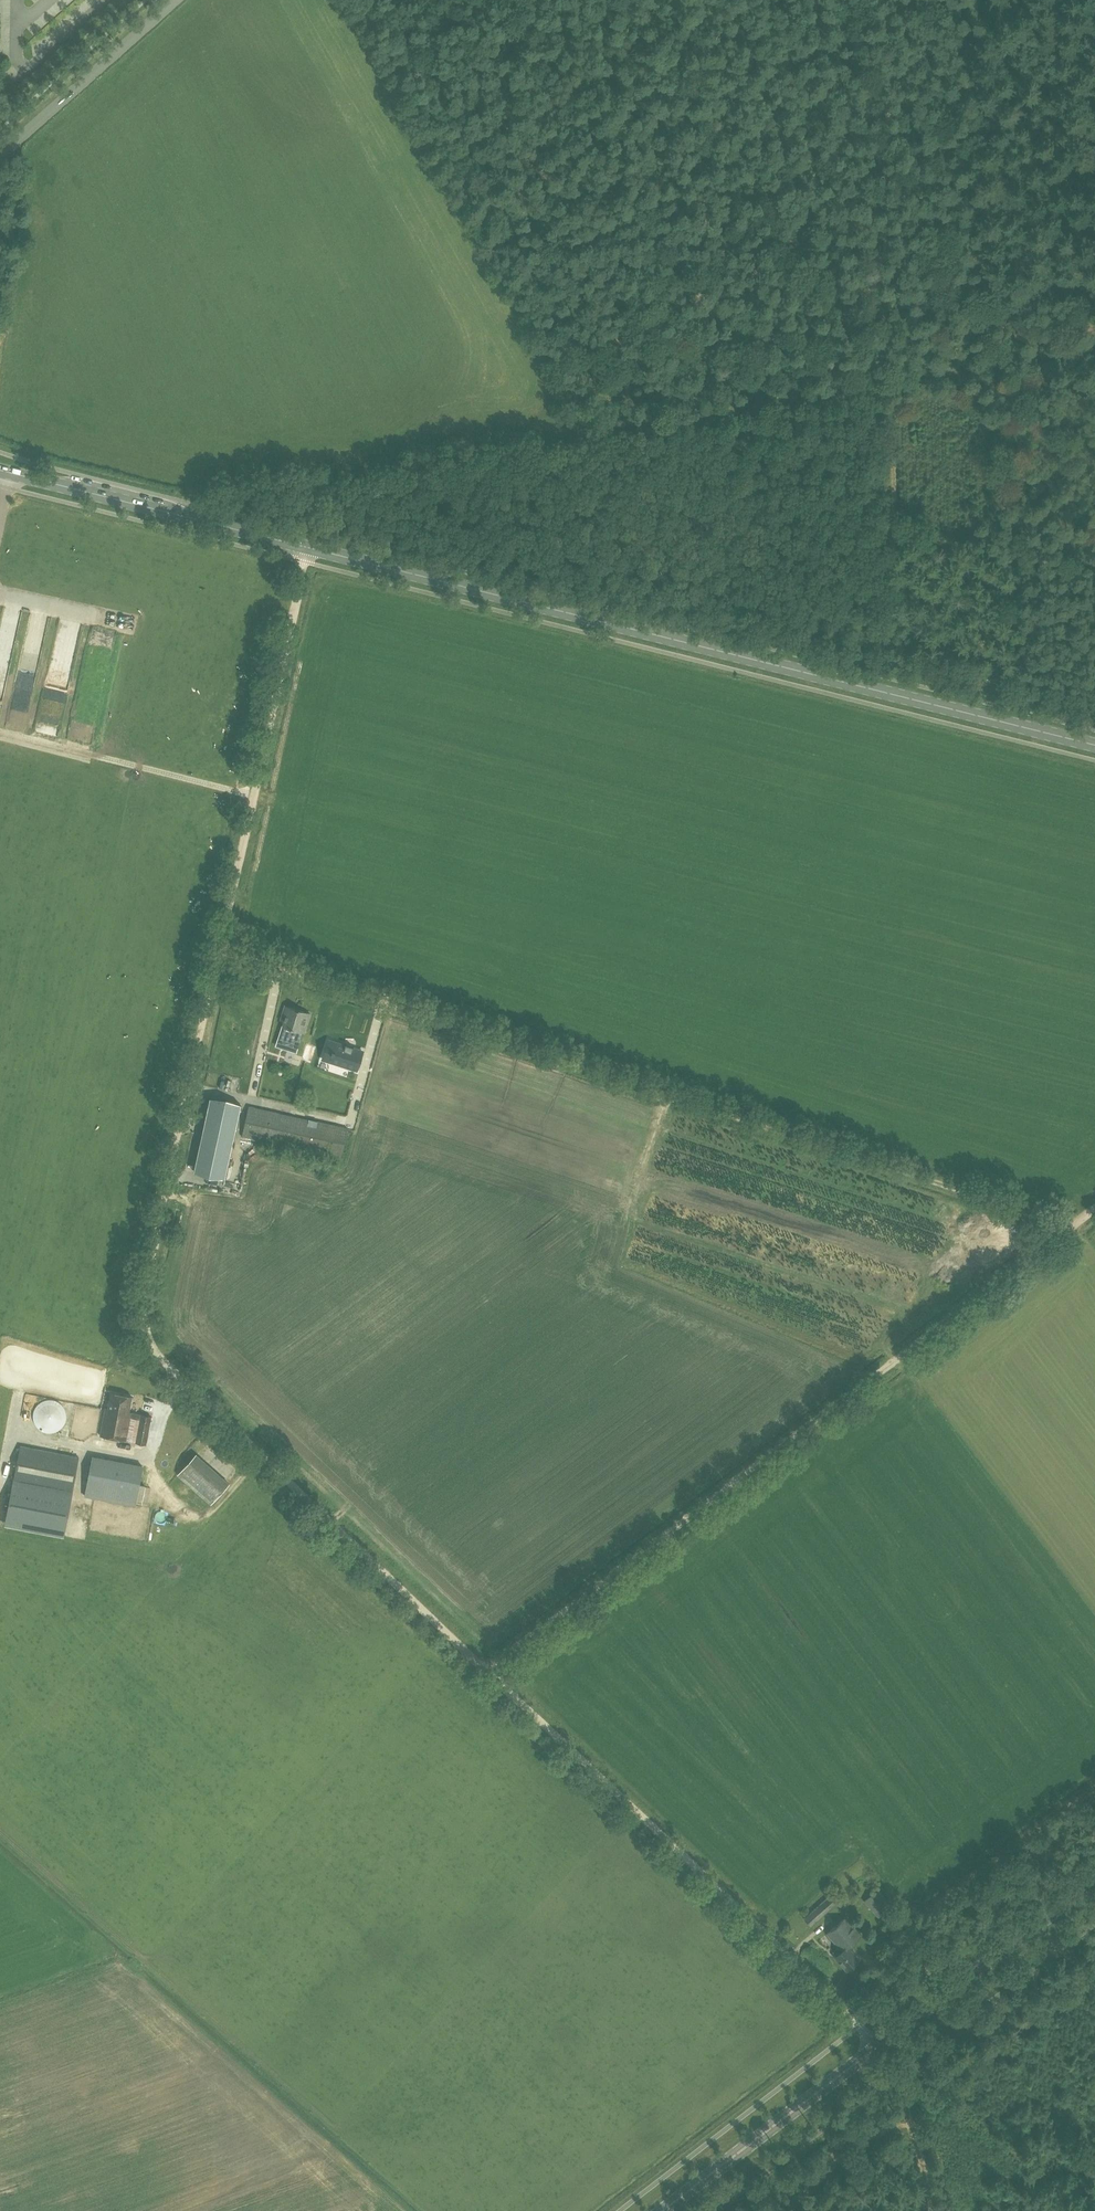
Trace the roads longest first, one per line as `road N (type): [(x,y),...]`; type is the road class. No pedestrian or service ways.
road 1 (track): [(304,561),(147,1280),(148,1334),(187,1383),(858,2019),(899,2073)]
road 2 (primary): [(1094,746),(0,470)]
road 3 (track): [(181,501),(384,456),(546,437),(1094,346)]
road 4 (track): [(1071,1228),(220,953)]
road 5 (track): [(488,1673),(1094,1210)]
road 6 (secondary): [(665,2210),(1094,1879)]
road 7 (unclassified): [(0,155),(174,0)]

